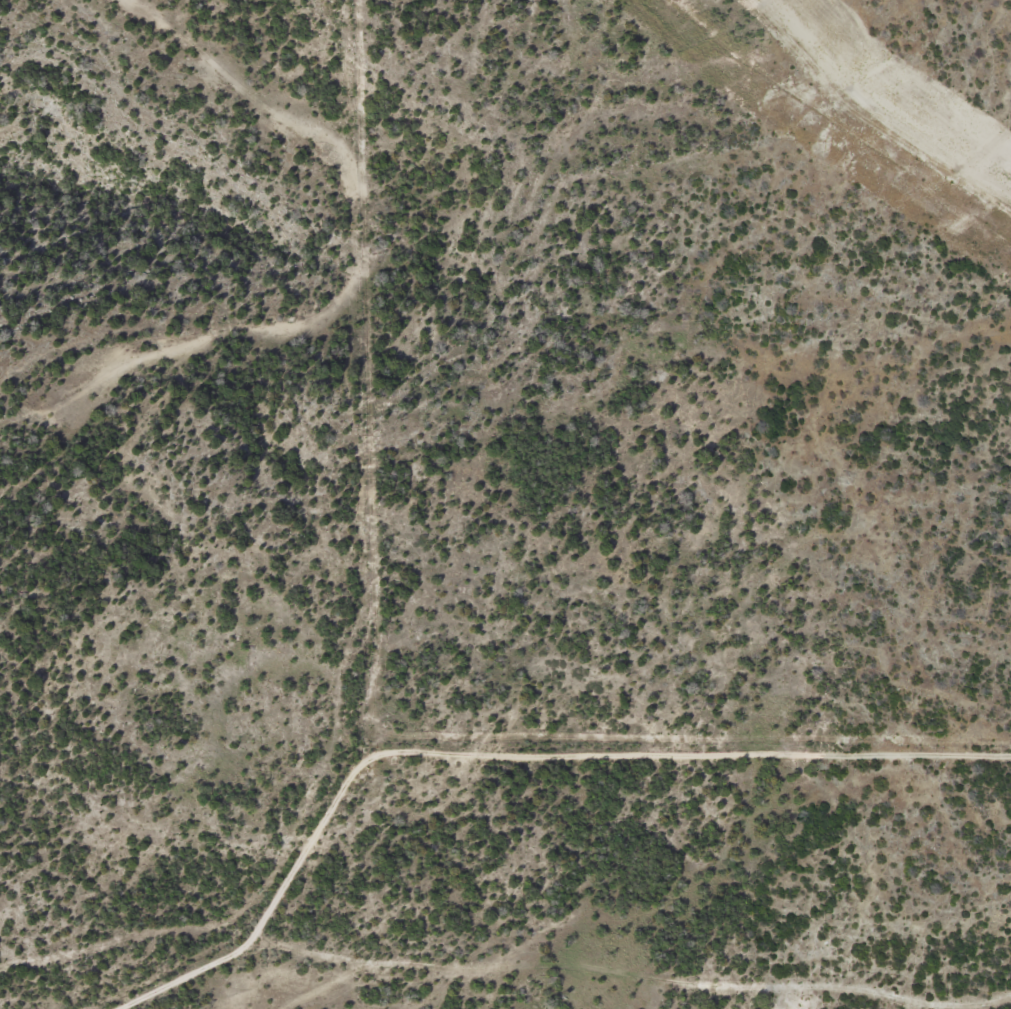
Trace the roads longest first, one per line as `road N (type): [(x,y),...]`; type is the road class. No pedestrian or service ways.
road 1 (residential): [(0,968),(57,961),(141,932),(215,926),(250,930),(341,965),(458,970),(540,961),(661,985),(823,987),(947,1005),(1010,997)]

